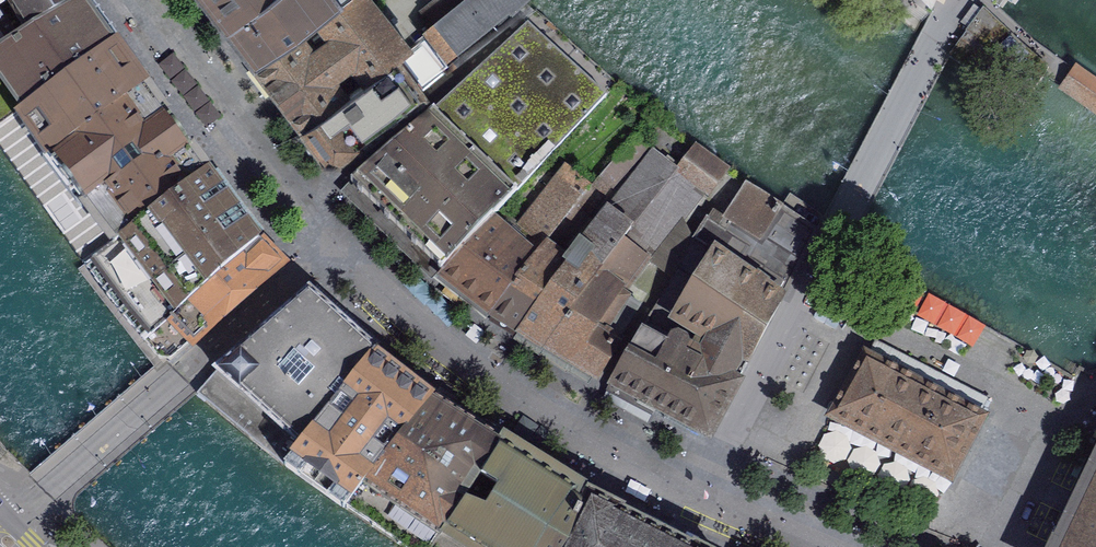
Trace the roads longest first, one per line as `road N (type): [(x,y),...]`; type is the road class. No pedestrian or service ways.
road 1 (residential): [(818,546),(699,497),(518,399),(444,346),(332,241),(45,492),(0,517)]

